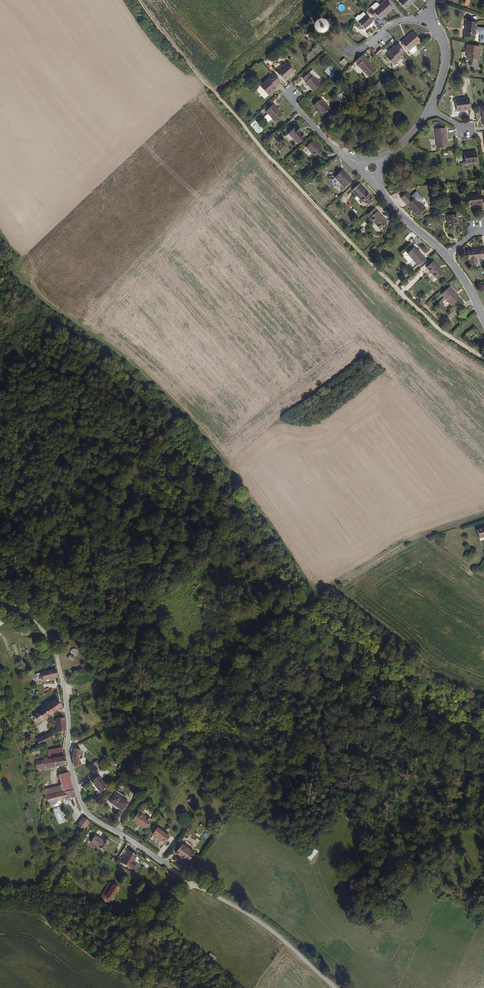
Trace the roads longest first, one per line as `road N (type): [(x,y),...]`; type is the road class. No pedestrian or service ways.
road 1 (track): [(0,267),(138,369),(197,432),(284,549),(303,604),(201,691),(68,747)]
road 2 (residential): [(0,604),(34,622),(53,649),(68,704),(71,768),(88,814),(249,915),(336,987)]
road 3 (track): [(483,358),(438,329),(323,213),(140,0)]
road 4 (track): [(483,517),(409,538),(303,604)]
road 5 (track): [(185,877),(176,905),(161,919),(19,890)]

